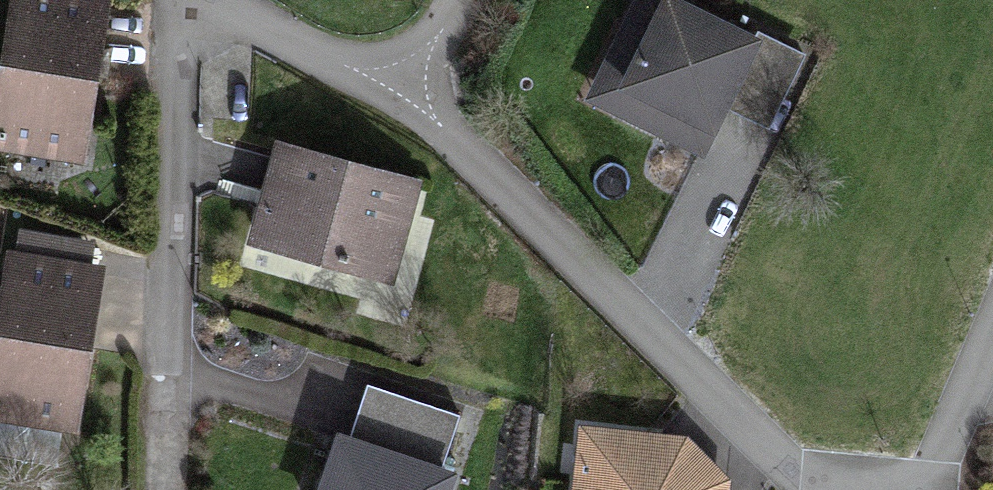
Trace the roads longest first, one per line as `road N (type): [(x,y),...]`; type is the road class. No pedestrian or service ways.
road 1 (residential): [(406,94),(786,458),(834,467)]
road 2 (residential): [(166,489),(183,0)]
road 3 (residential): [(834,467),(931,485),(992,340)]
road 4 (residential): [(226,0),(406,94)]

